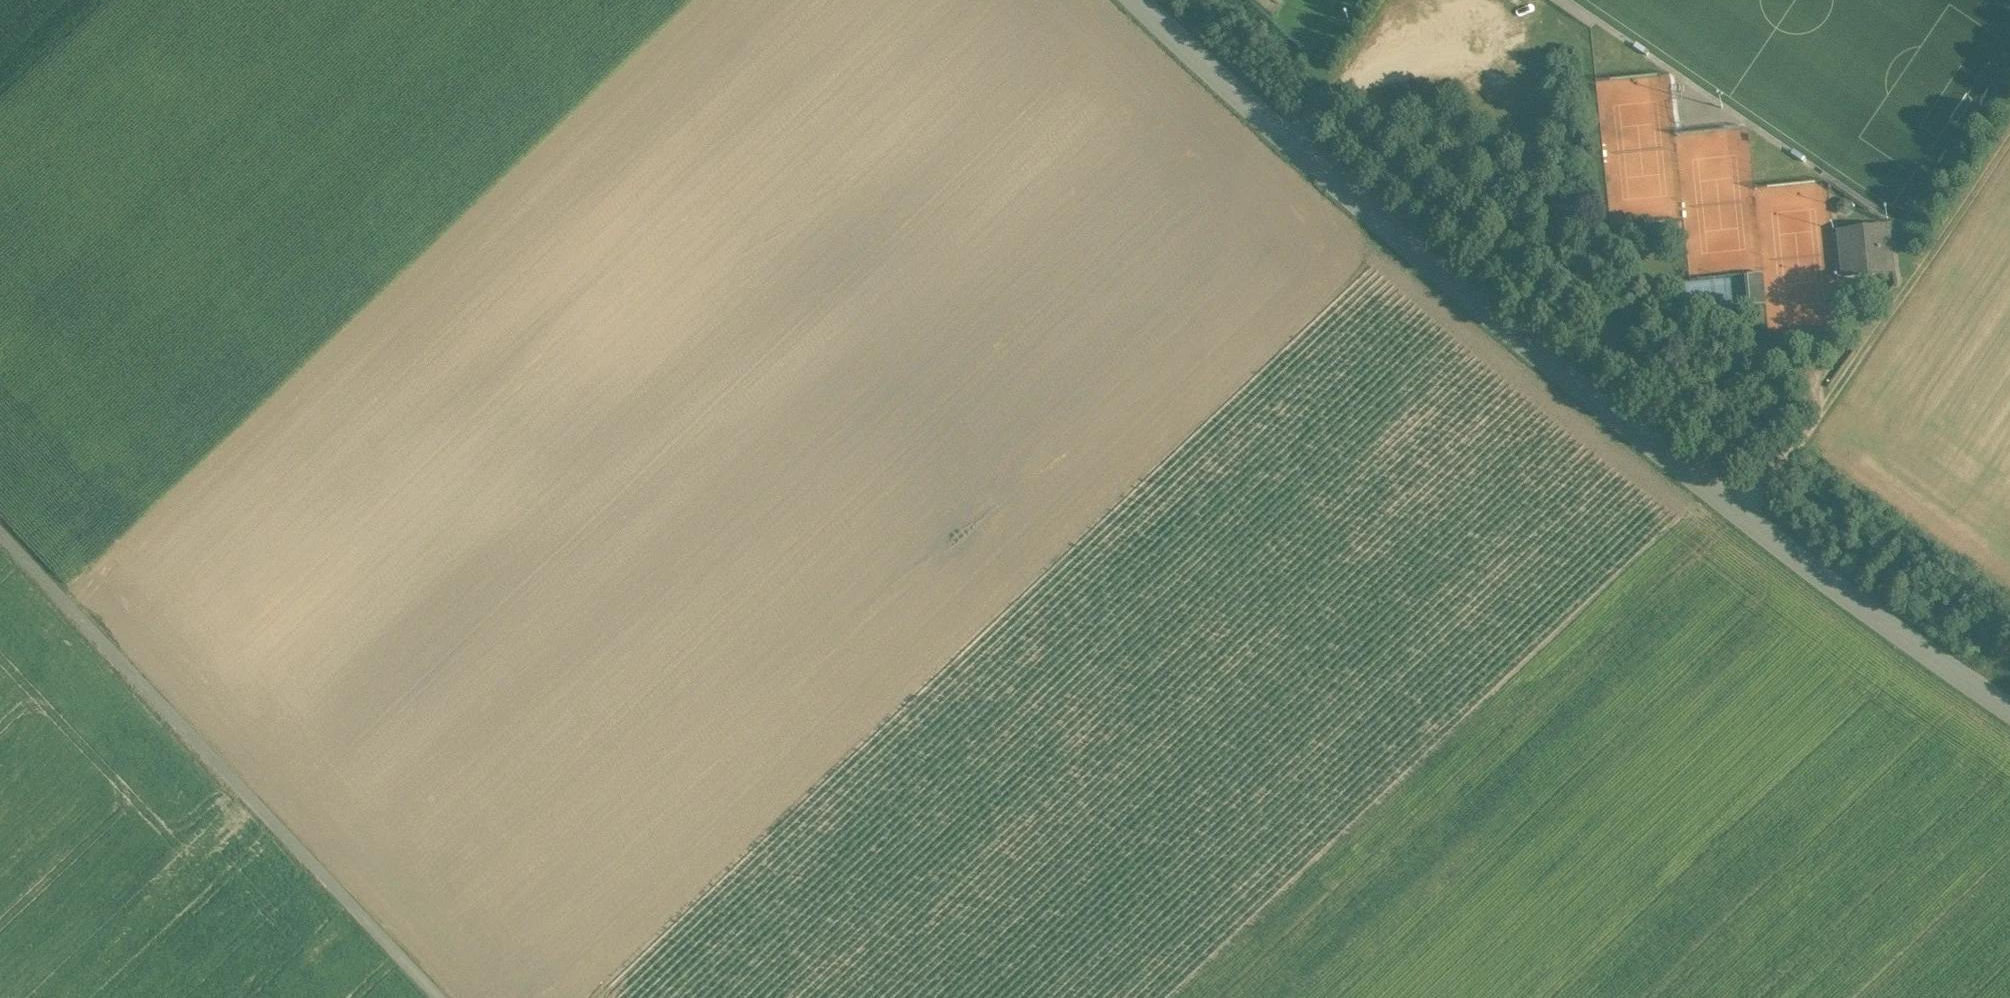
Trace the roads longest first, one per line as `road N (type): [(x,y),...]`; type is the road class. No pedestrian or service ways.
road 1 (tertiary): [(1141,0),(1484,313),(1749,522),(2009,706)]
road 2 (unclassified): [(0,532),(443,997)]

